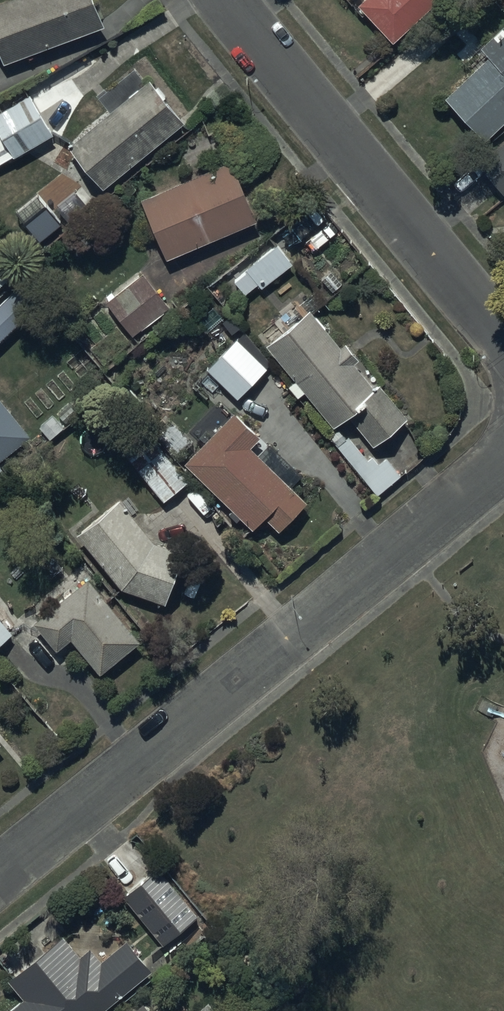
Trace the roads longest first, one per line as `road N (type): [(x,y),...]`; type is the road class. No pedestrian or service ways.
road 1 (residential): [(503,467),(0,876)]
road 2 (residential): [(223,0),(503,333)]

